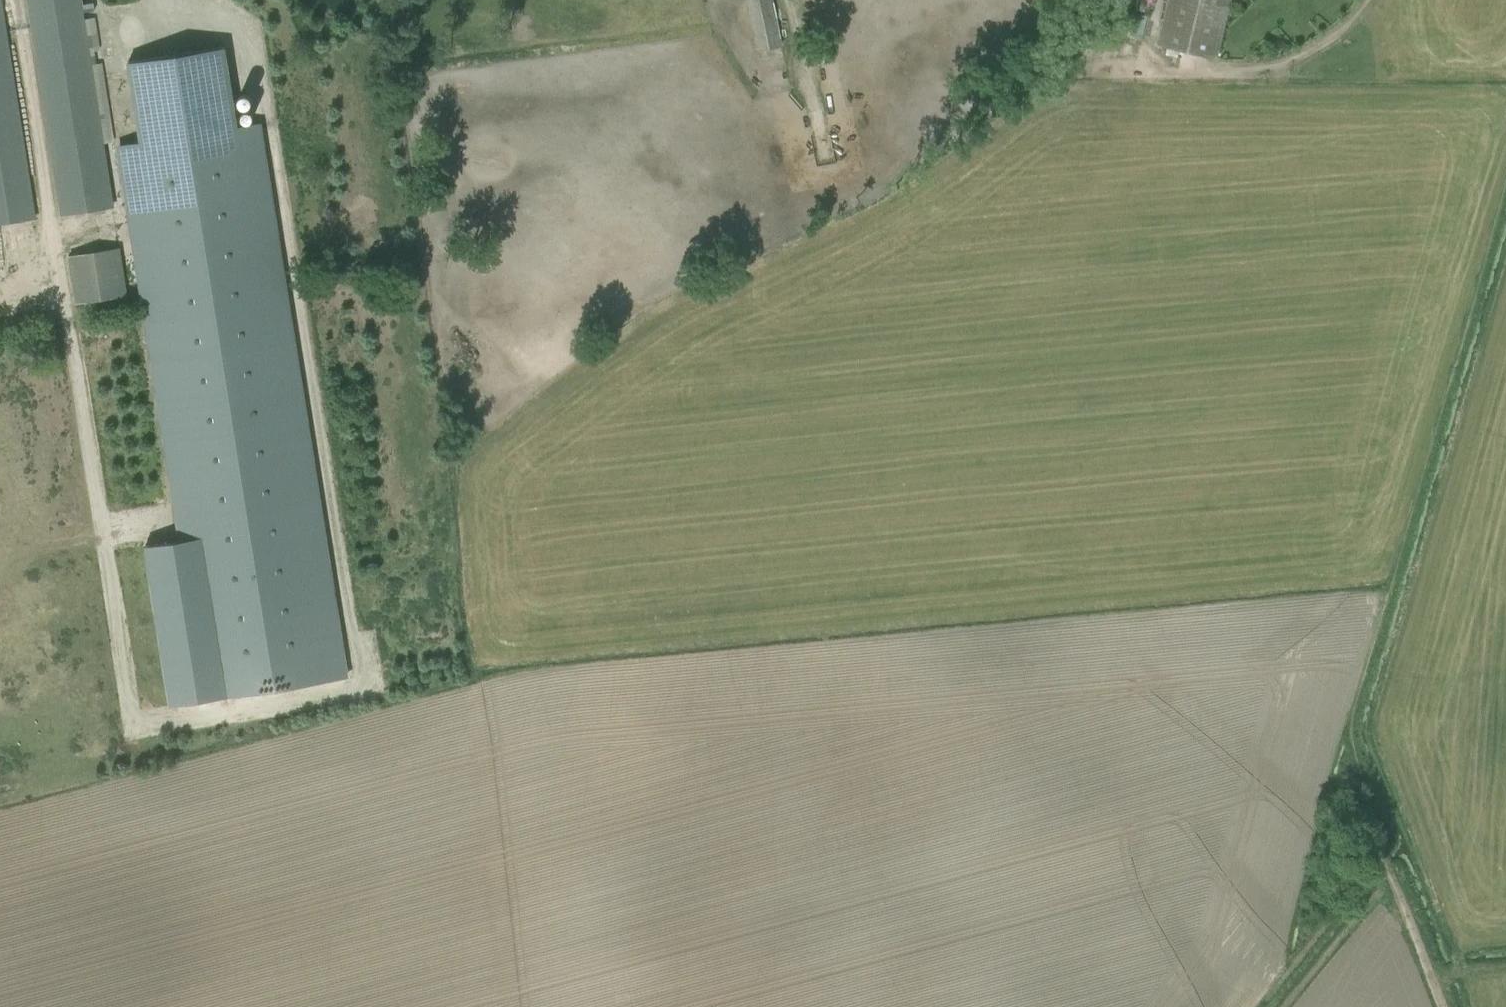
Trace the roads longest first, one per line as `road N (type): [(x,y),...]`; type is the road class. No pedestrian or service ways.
road 1 (track): [(1448,980),(1367,769)]

